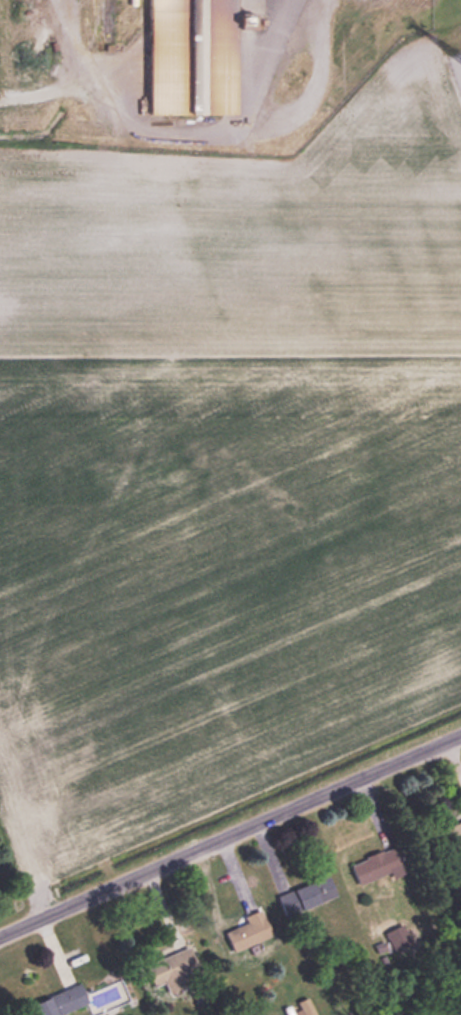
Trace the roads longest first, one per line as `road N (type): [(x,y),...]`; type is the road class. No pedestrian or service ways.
road 1 (residential): [(0,937),(460,738)]

